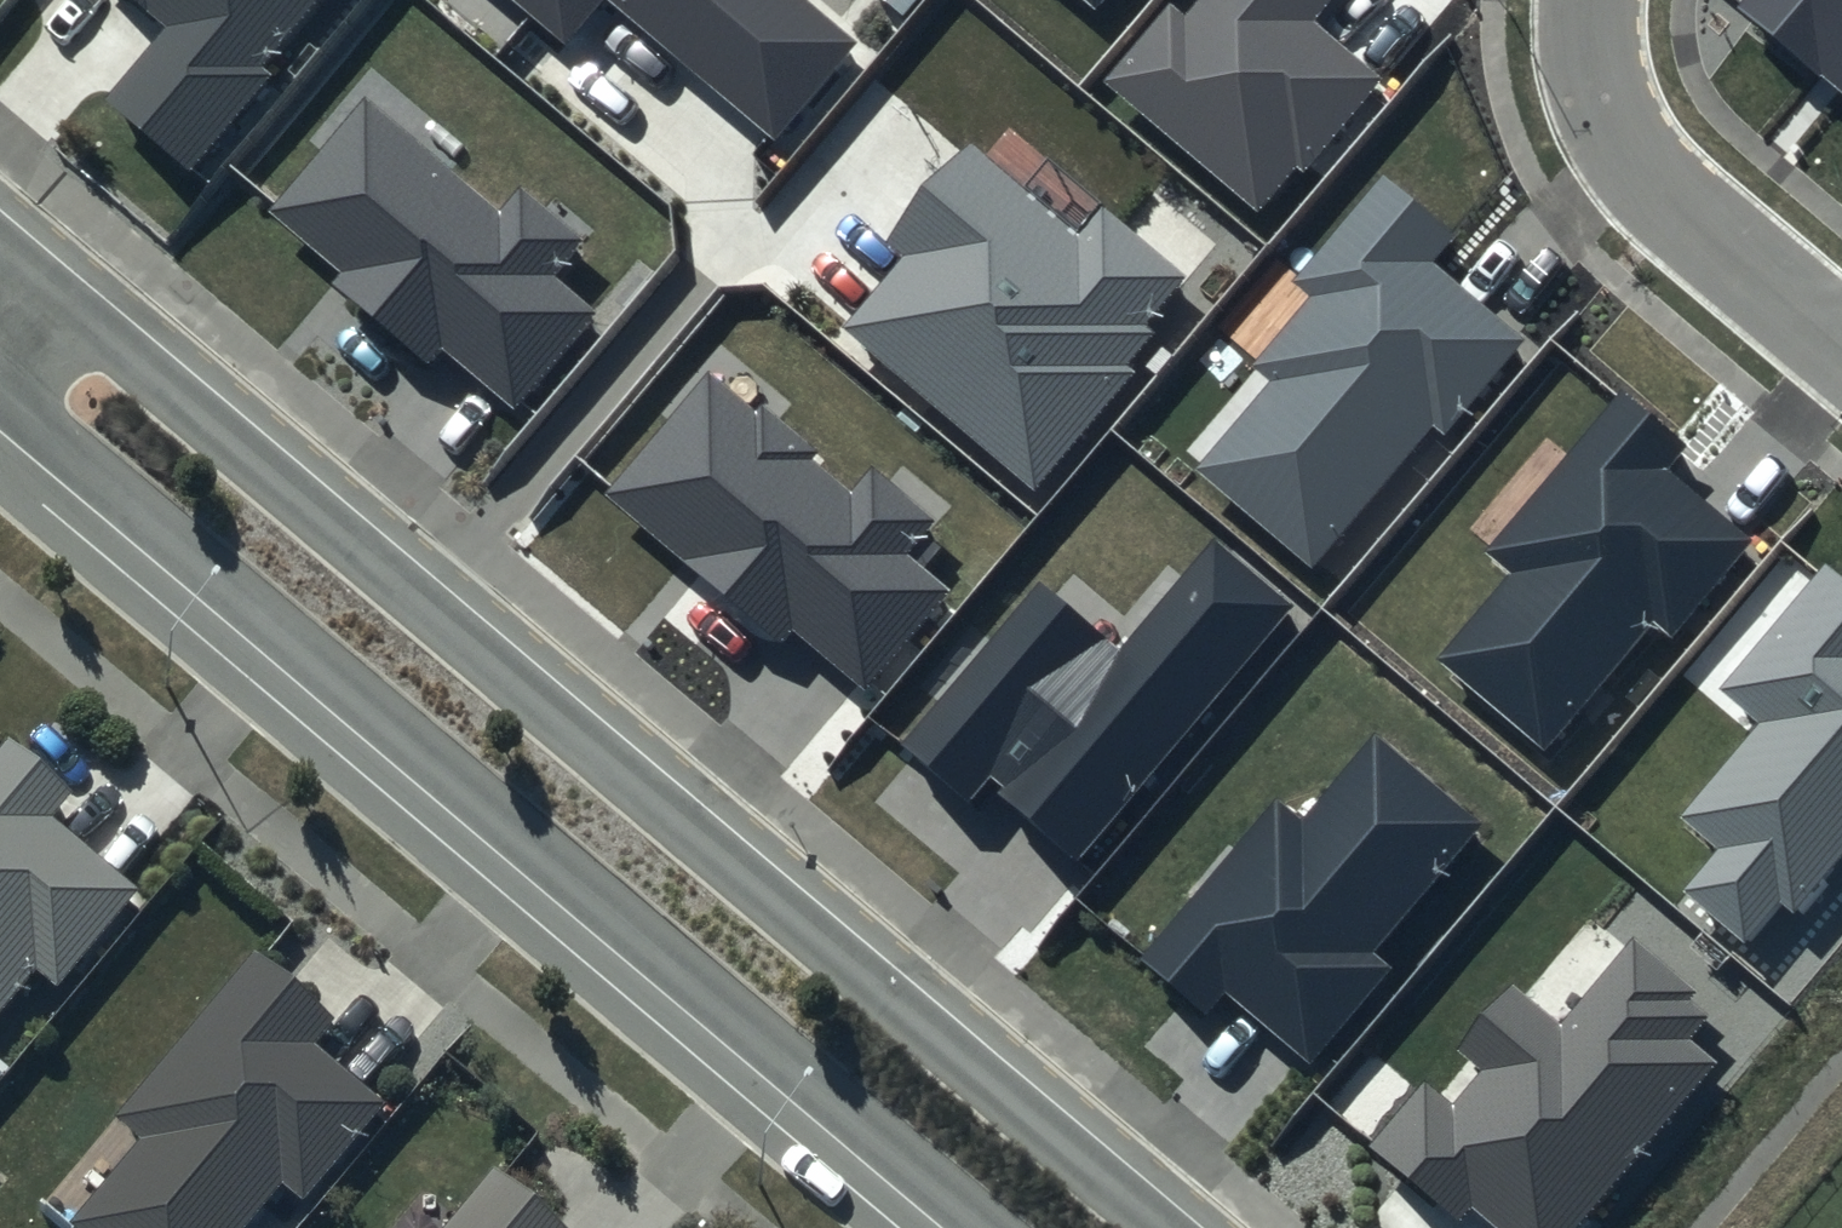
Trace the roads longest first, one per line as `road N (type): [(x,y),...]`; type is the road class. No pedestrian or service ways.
road 1 (secondary): [(34,275),(1164,1227)]
road 2 (secondary): [(974,1227),(0,406)]
road 3 (residential): [(1588,0),(1597,91),(1621,145),(1685,215),(1841,347)]

